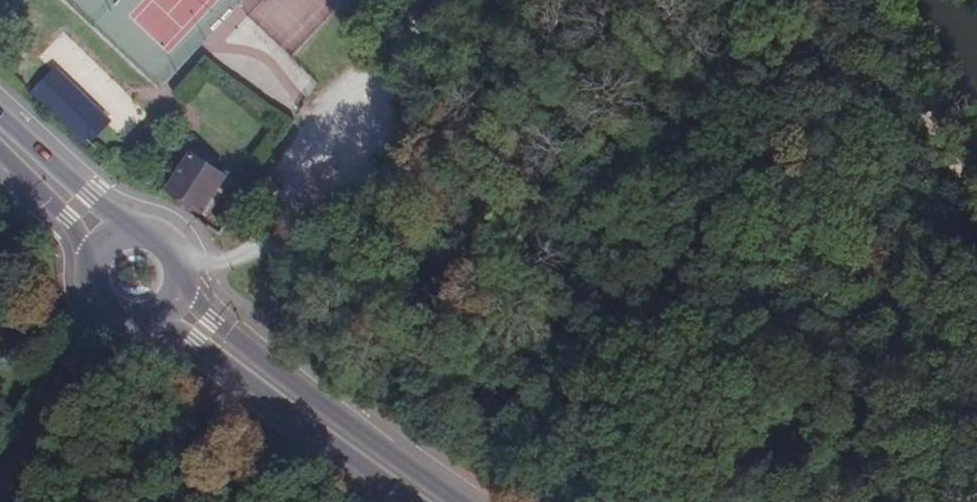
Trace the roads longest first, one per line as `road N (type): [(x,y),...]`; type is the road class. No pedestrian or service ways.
road 1 (secondary): [(445,501),(164,303)]
road 2 (residential): [(120,311),(0,477)]
road 3 (secondary): [(139,237),(0,124)]
road 4 (secondary): [(0,147),(67,218),(99,267)]

